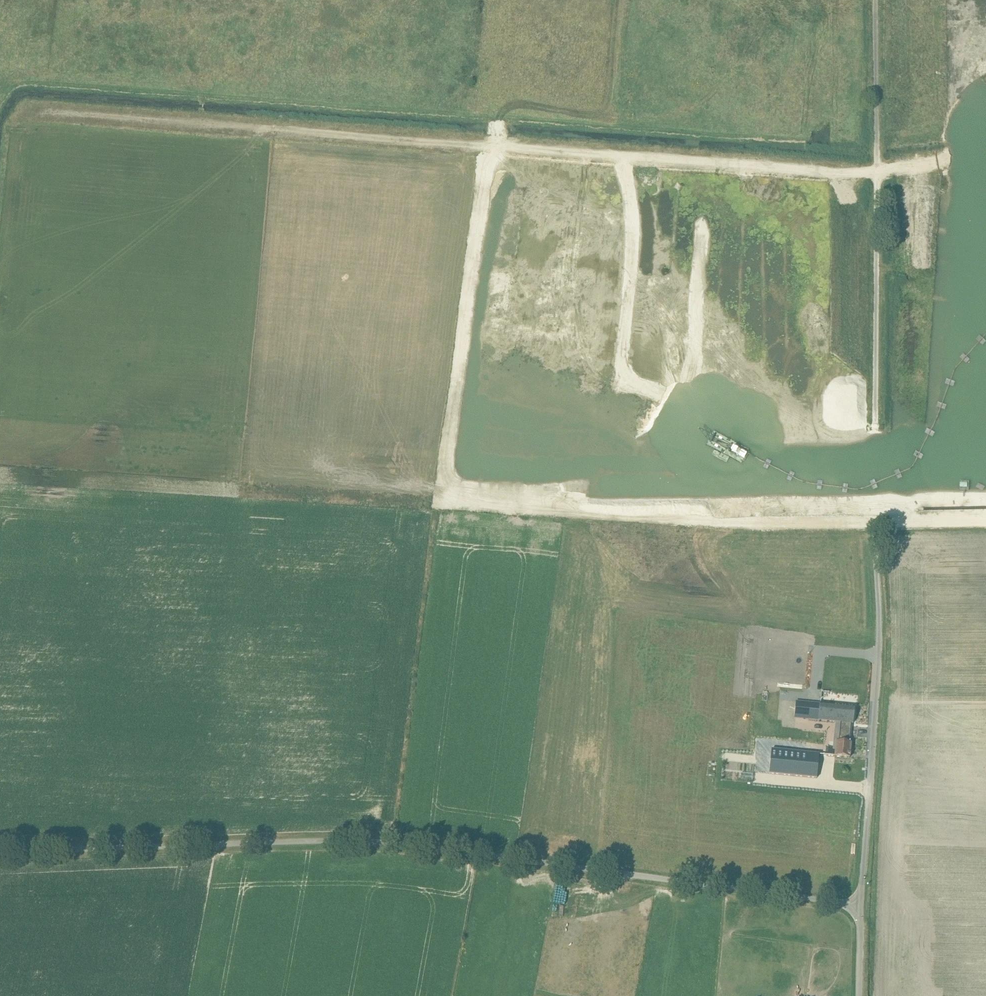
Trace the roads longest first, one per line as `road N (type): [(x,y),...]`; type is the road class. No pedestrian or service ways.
road 1 (unclassified): [(862,904),(880,629),(877,0)]
road 2 (unclassified): [(862,904),(353,841),(0,852)]
road 3 (track): [(0,186),(18,63),(171,11),(238,0)]
road 4 (track): [(756,520),(858,564),(985,536)]
road 5 (track): [(706,0),(843,55),(877,54)]

